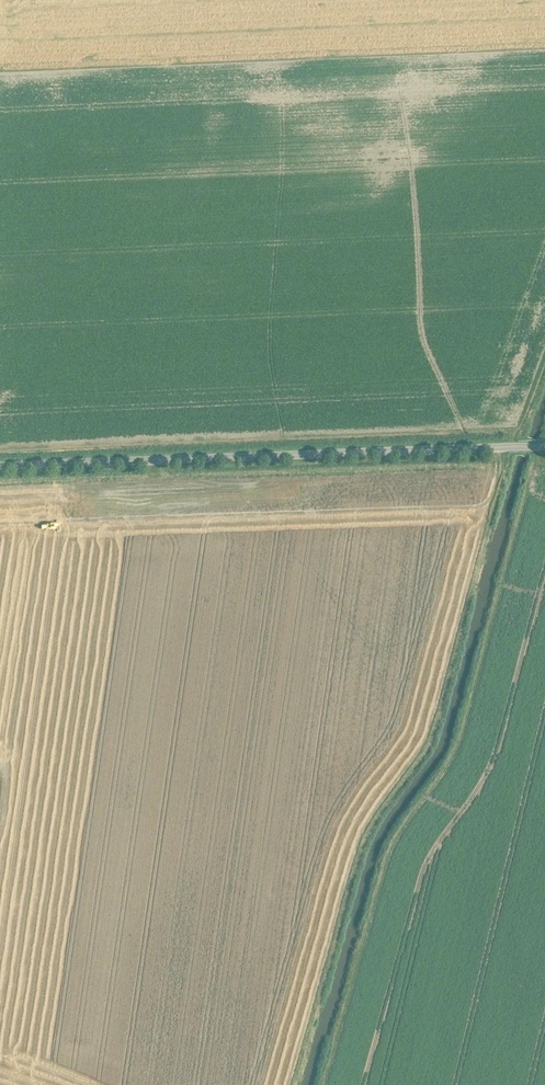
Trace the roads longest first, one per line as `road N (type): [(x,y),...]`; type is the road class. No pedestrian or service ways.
road 1 (unclassified): [(0,466),(544,447)]

